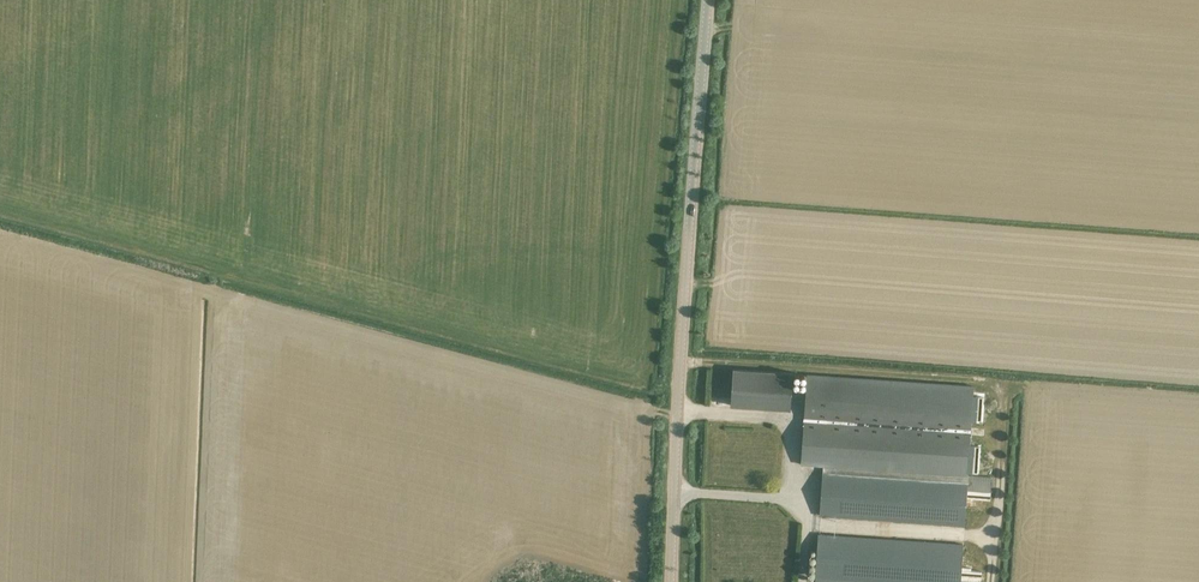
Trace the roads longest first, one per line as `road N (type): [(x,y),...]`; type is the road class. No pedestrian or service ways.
road 1 (unclassified): [(671,581),(707,0)]

